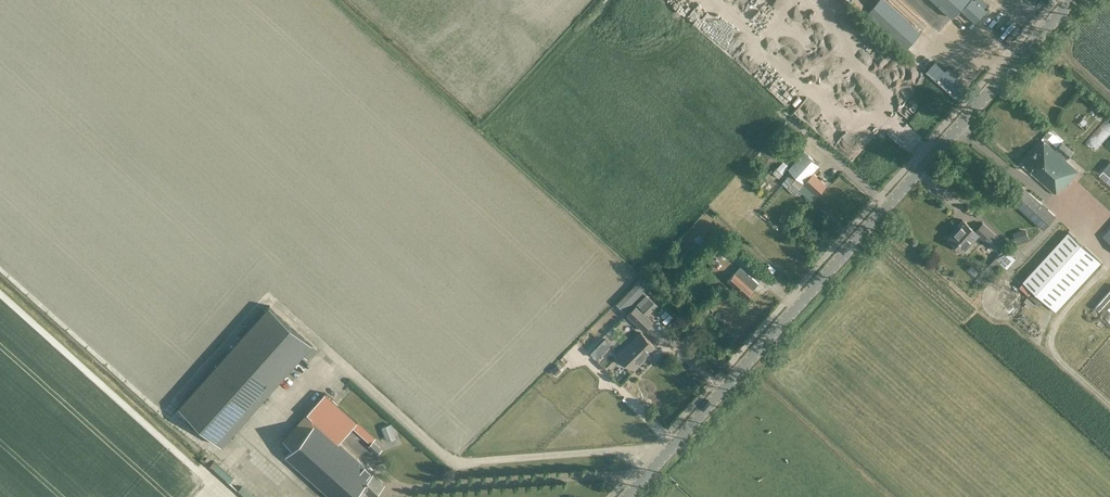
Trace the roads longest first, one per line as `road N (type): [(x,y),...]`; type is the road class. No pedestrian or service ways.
road 1 (tertiary): [(627,496),(1071,0)]
road 2 (track): [(257,443),(213,453),(0,269)]
road 3 (track): [(0,294),(202,476)]

